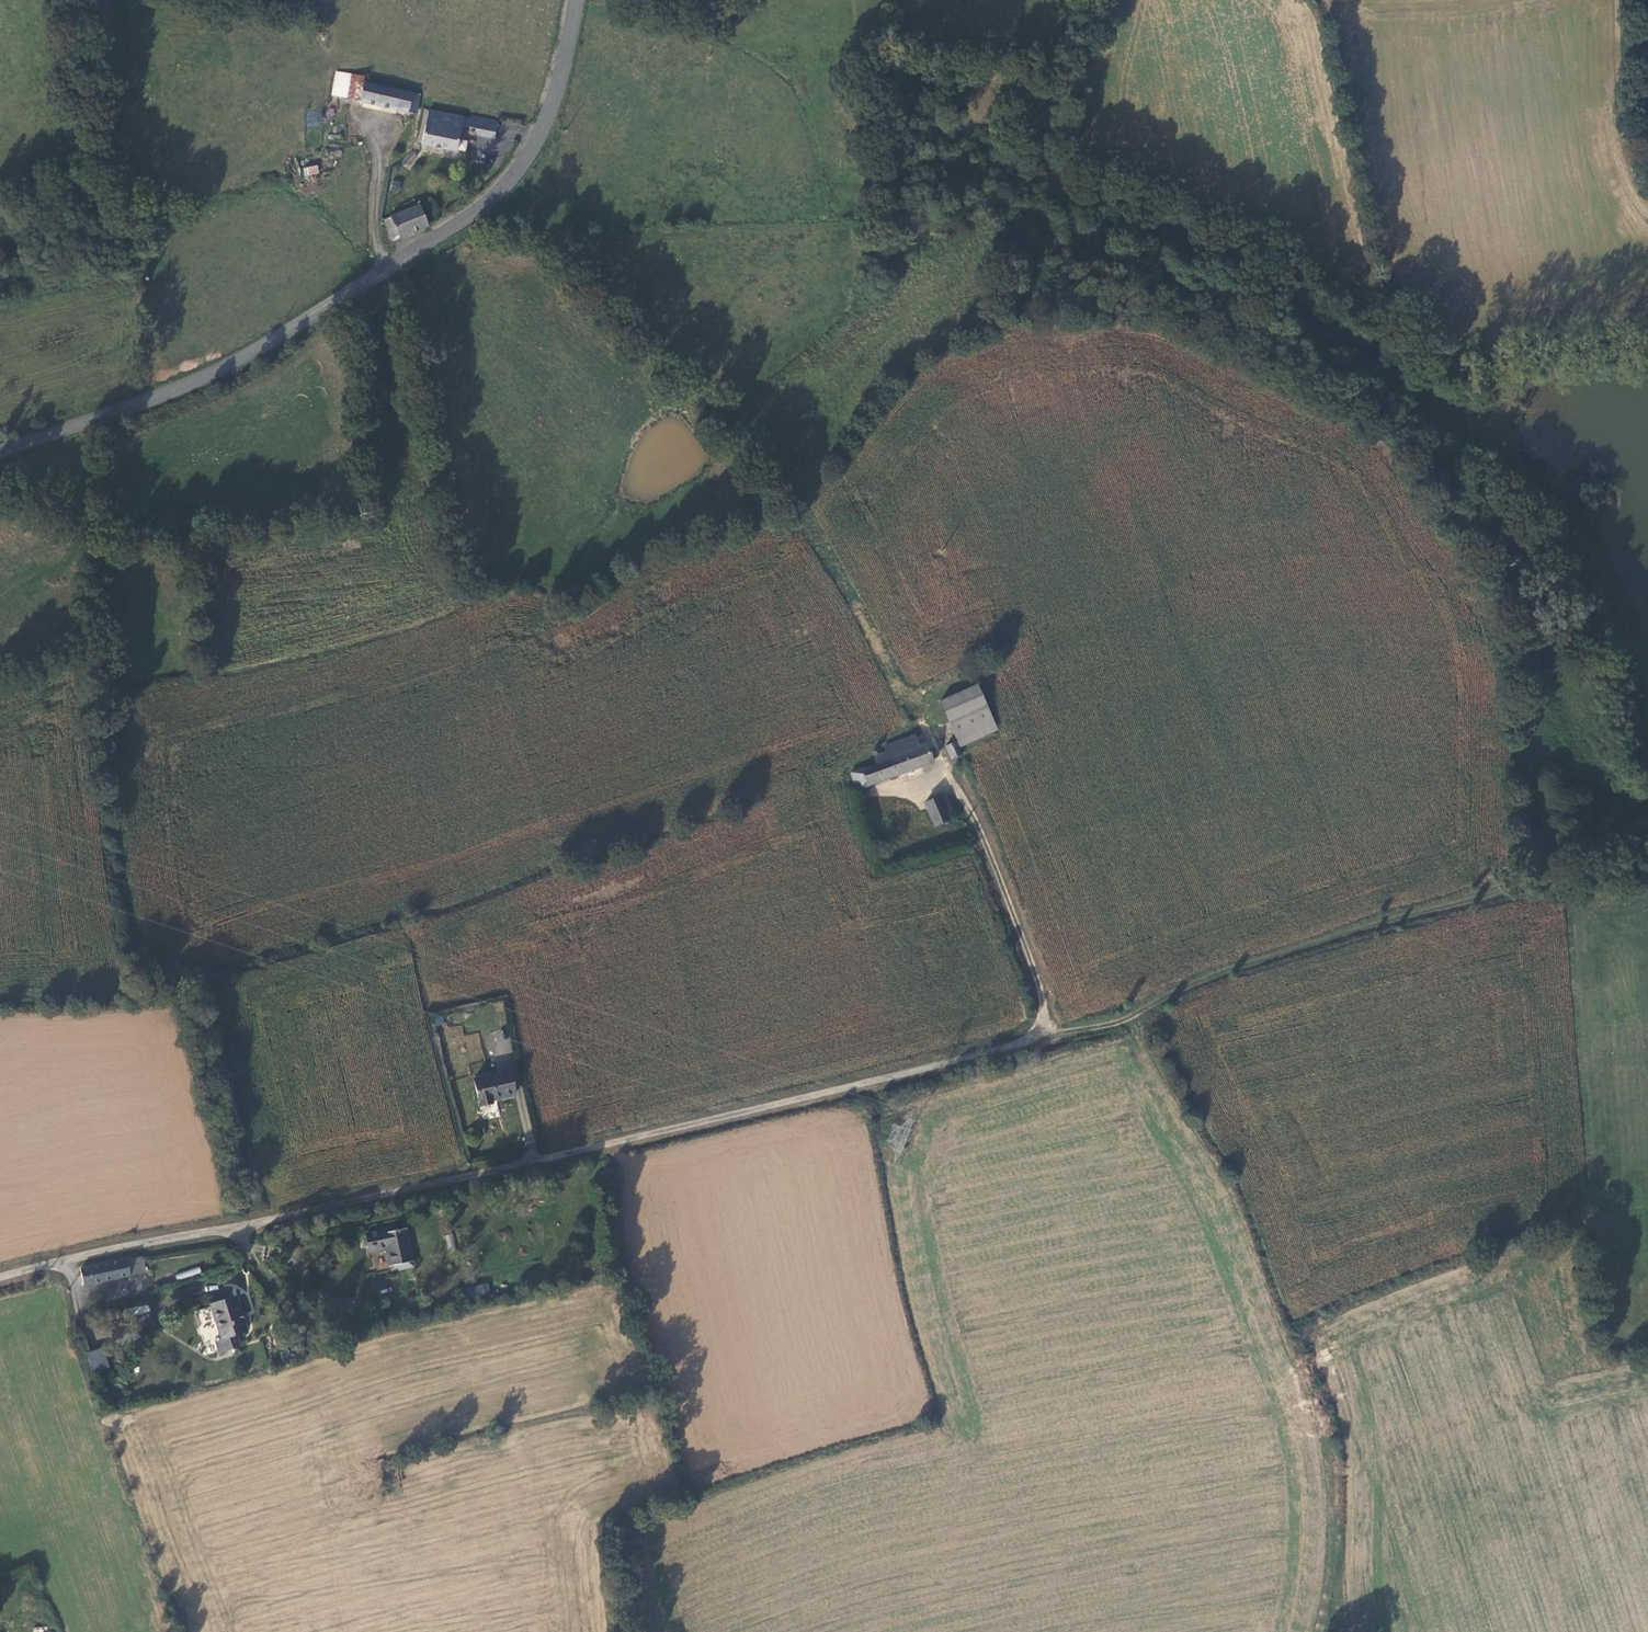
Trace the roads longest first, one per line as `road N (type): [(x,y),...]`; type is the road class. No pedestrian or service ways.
road 1 (unclassified): [(0,1277),(623,1142),(1009,1048),(1042,1025),(1043,999),(965,796)]
road 2 (tertiary): [(0,452),(235,361),(493,197),(539,137),(577,0)]
road 3 (track): [(1042,1025),(1094,1022),(1533,865)]

